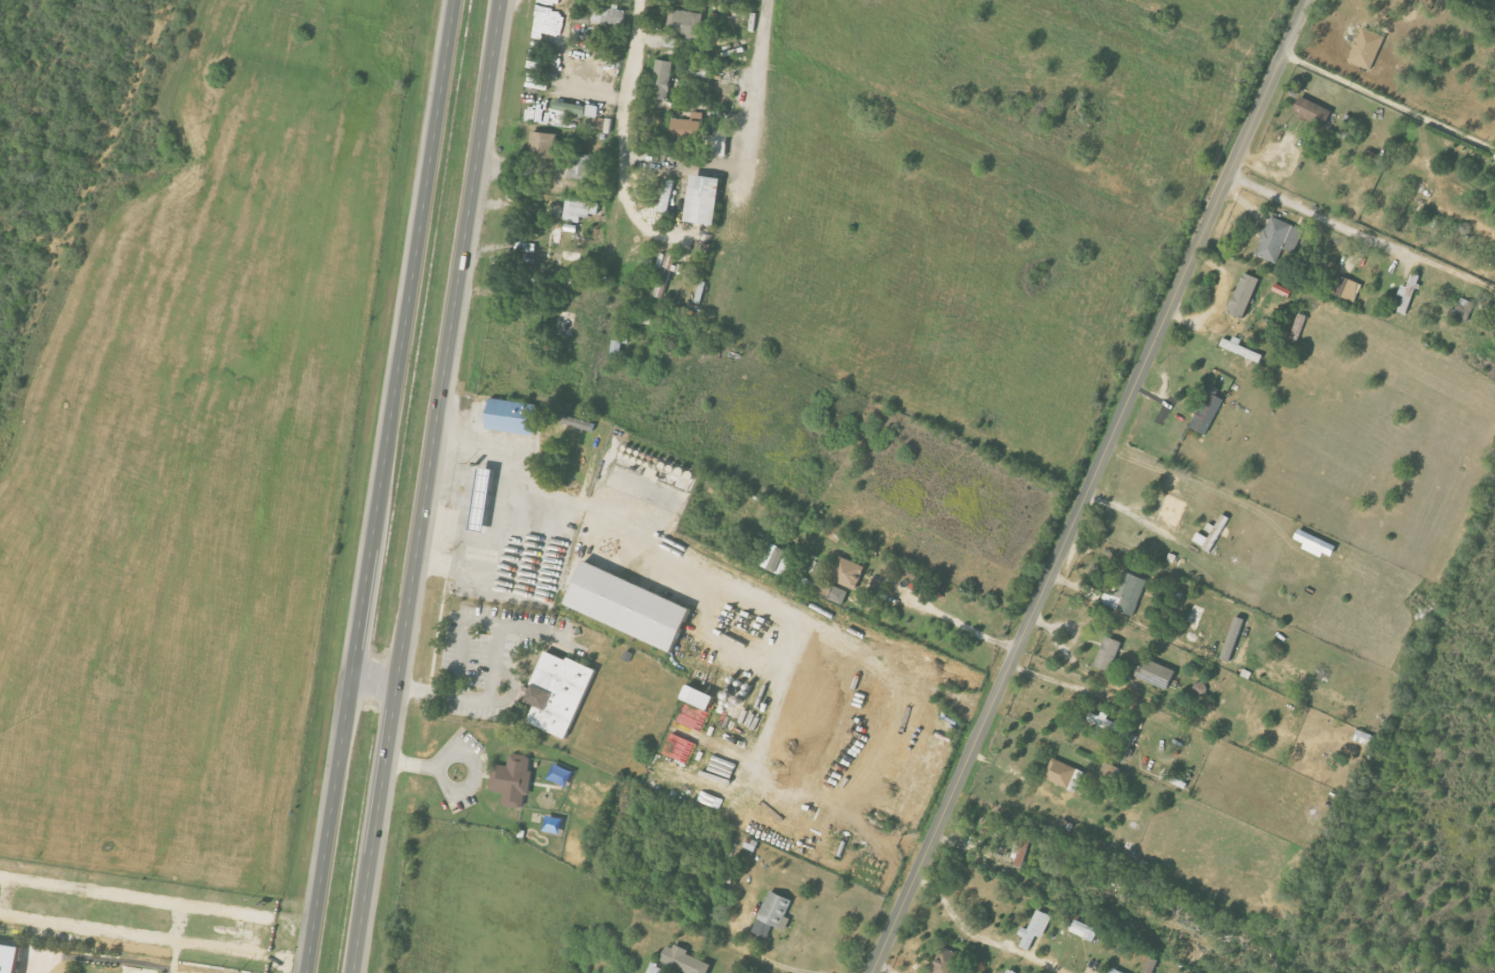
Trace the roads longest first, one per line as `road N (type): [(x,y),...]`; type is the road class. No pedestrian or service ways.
road 1 (residential): [(874,972),(1308,0)]
road 2 (primary): [(356,972),(505,0)]
road 3 (primary): [(456,0),(309,972)]
road 4 (residential): [(642,0),(619,185),(630,215),(674,238),(722,239),(733,231)]
road 5 (residential): [(733,231),(768,0)]

